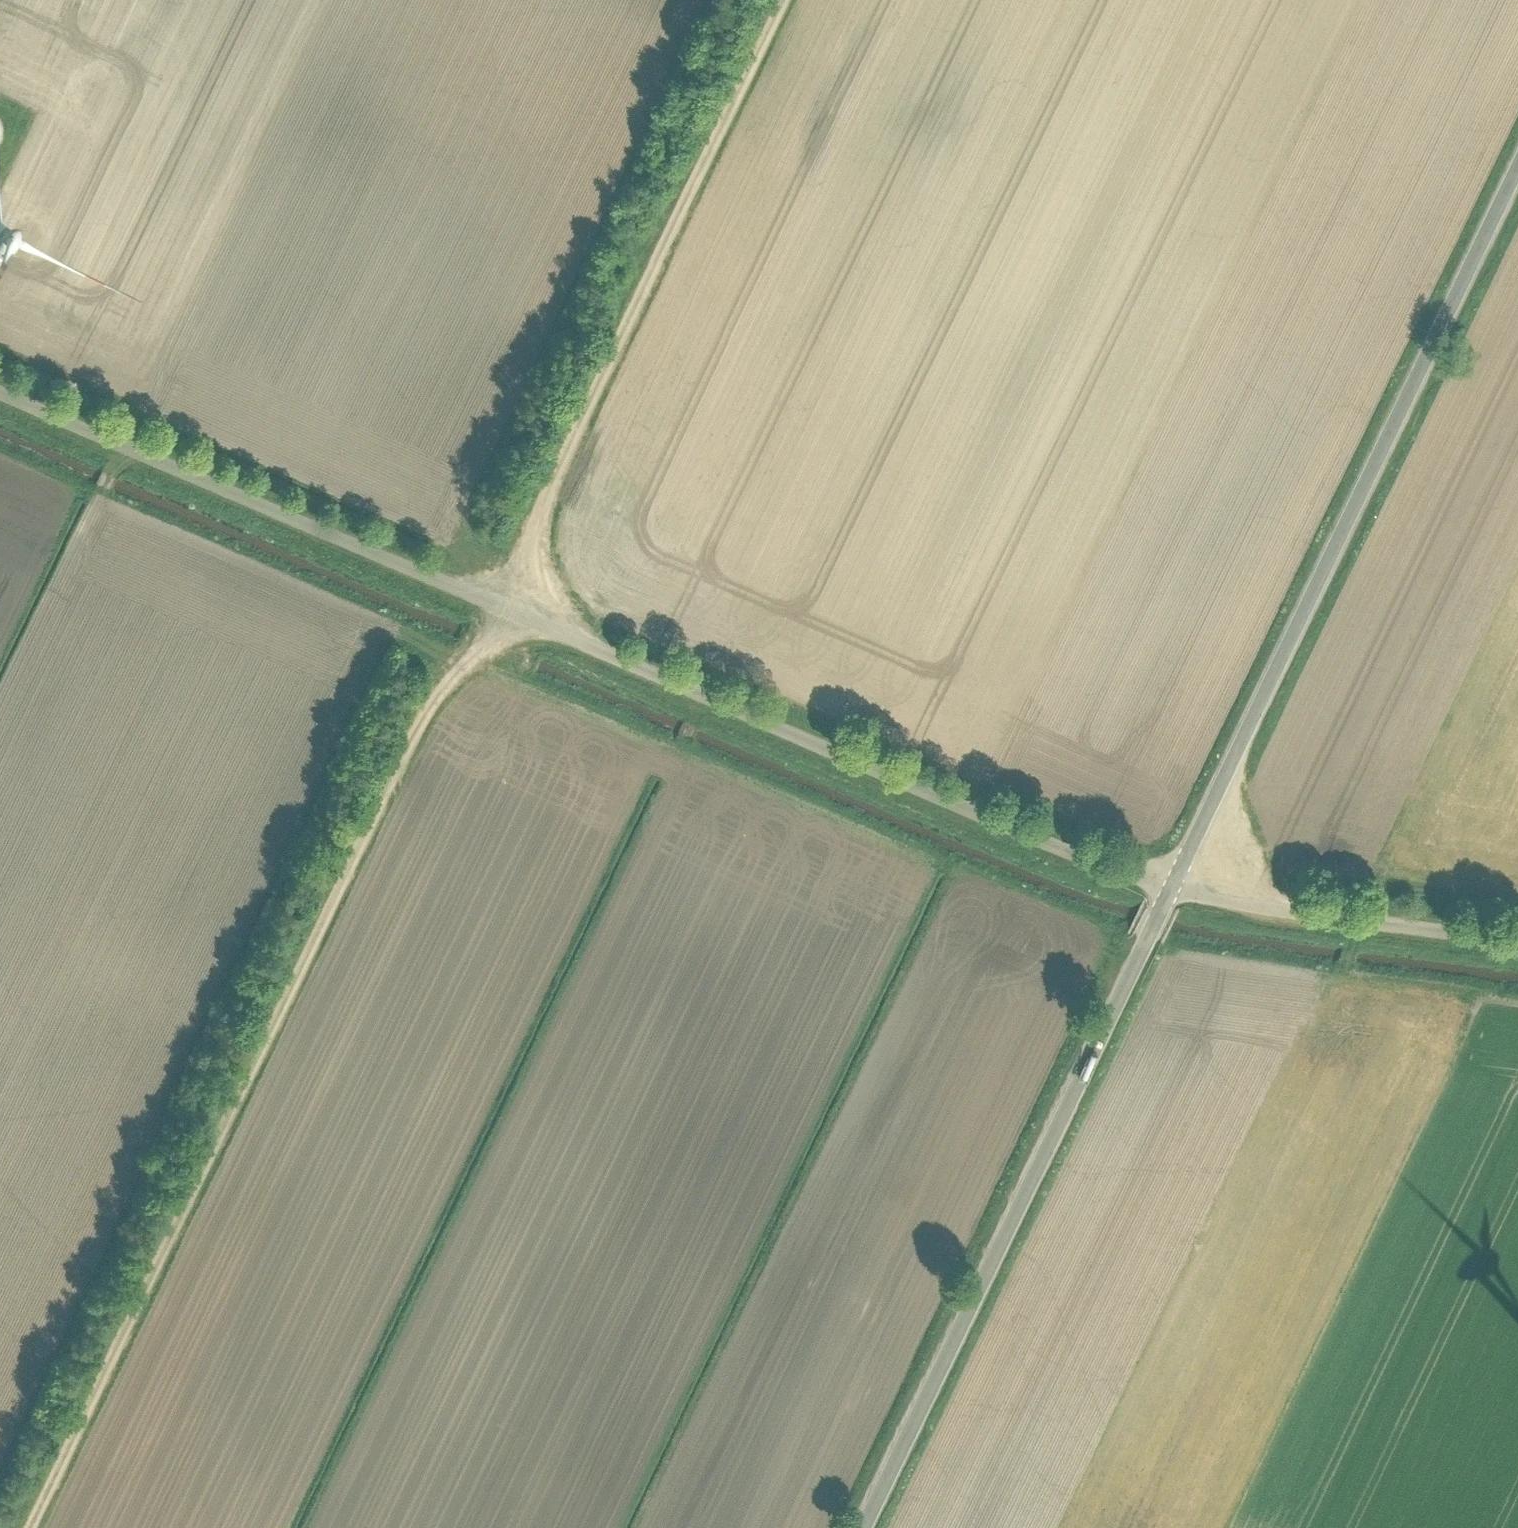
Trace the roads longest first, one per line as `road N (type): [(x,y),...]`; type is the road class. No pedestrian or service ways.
road 1 (unclassified): [(0,385),(1019,829),(1169,887)]
road 2 (track): [(532,613),(439,696),(34,1527)]
road 3 (tertiary): [(1517,171),(1169,887)]
road 4 (tertiary): [(1169,887),(861,1527)]
road 5 (track): [(501,600),(788,0)]
road 6 (unclassified): [(1169,887),(1517,939)]

